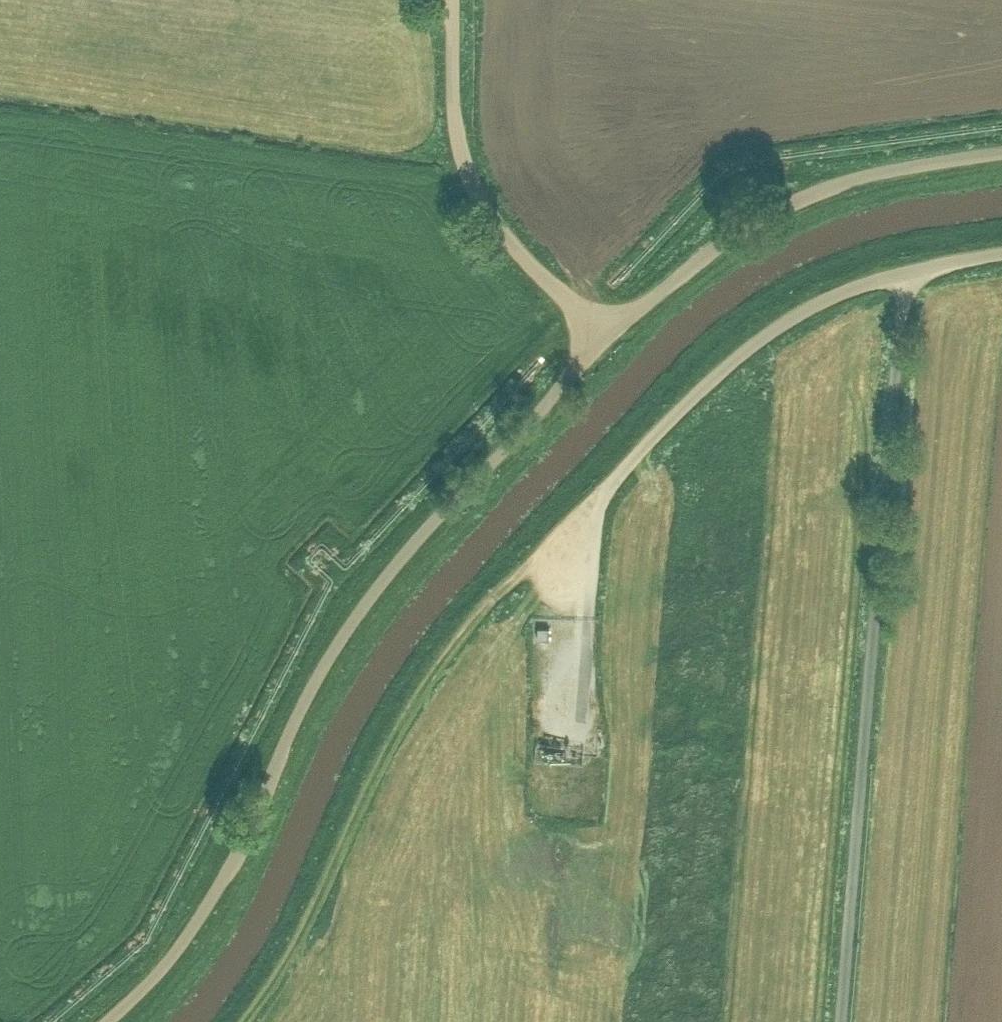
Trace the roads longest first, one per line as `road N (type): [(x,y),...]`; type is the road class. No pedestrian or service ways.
road 1 (unclassified): [(106,1021),(192,929),(299,709),(353,619),(433,519),(603,337)]
road 2 (track): [(906,269),(842,1021)]
road 3 (unclassified): [(603,337),(731,233),(808,193),(887,169),(1001,152)]
road 4 (unclassified): [(603,337),(490,213),(469,174),(455,129),(452,0)]

